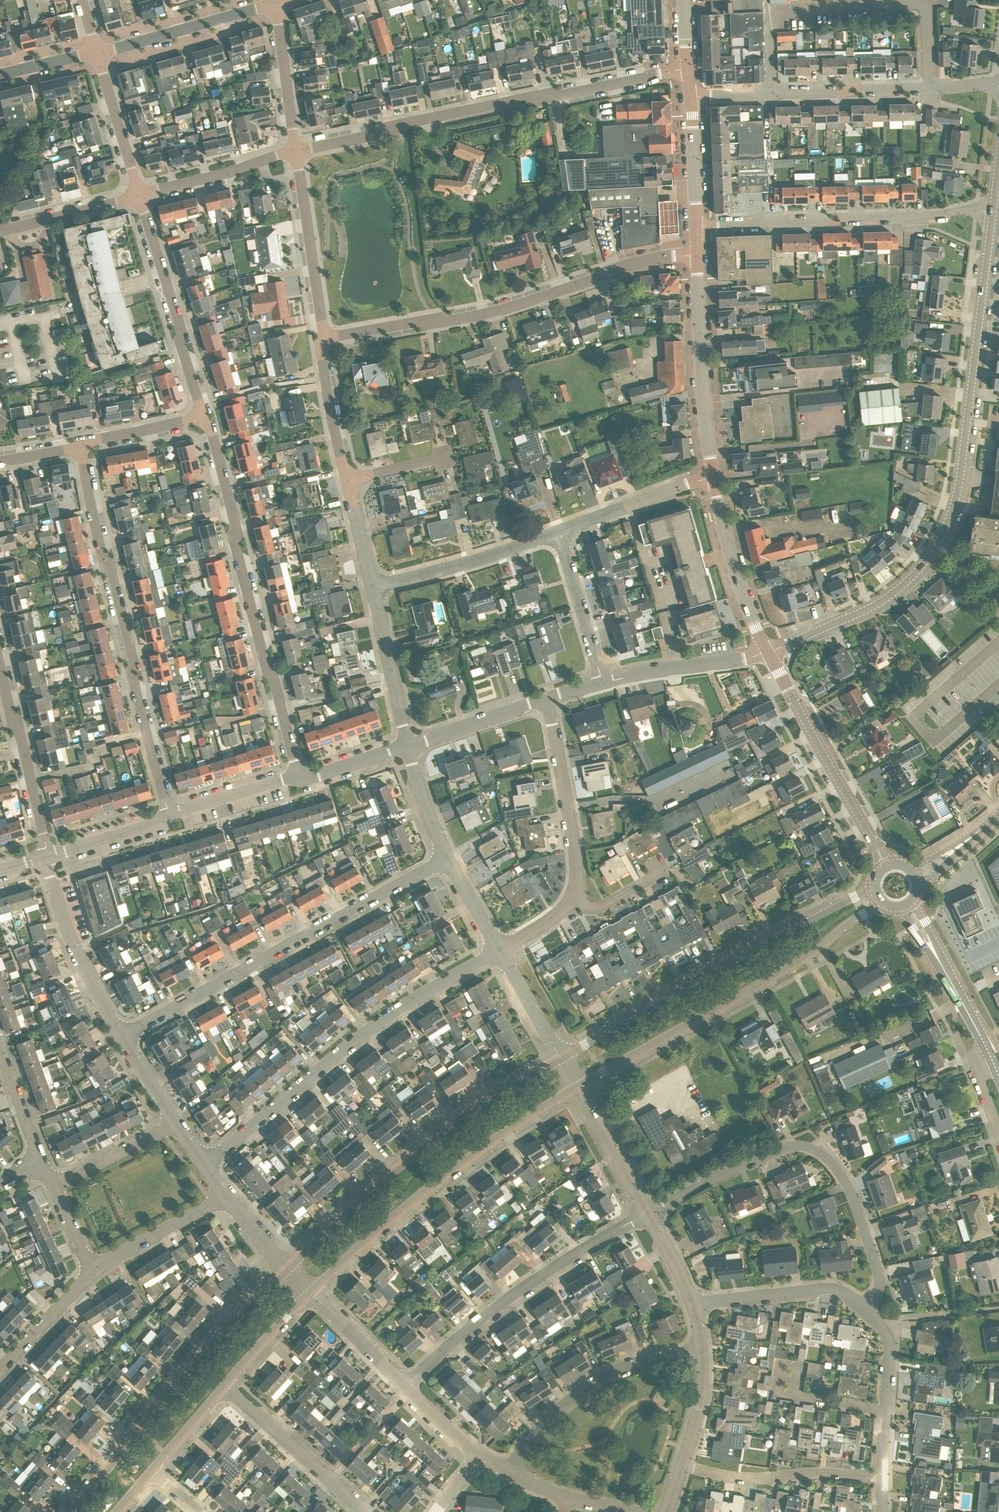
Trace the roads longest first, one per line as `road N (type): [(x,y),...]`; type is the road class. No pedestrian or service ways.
road 1 (unclassified): [(767,653),(877,607),(938,543),(957,497),(993,213)]
road 2 (residential): [(295,152),(531,96),(687,71)]
road 3 (residential): [(323,338),(479,314),(638,262),(696,255)]
road 4 (residential): [(170,816),(81,447)]
road 5 (residential): [(300,778),(204,417)]
road 6 (unclassified): [(123,1034),(449,855)]
road 7 (unclassified): [(865,1309),(880,1288),(877,1266),(852,1191),(824,1152),(781,1148),(646,1213)]
road 8 (unclassified): [(206,1164),(363,1036),(504,951)]
road 9 (unclassified): [(576,1088),(884,904)]
road 10 (unclassified): [(875,888),(560,1058)]
road 11 (unclassified): [(560,1058),(408,1161),(289,1270)]
road 12 (unclassified): [(310,1292),(374,1231),(576,1088)]
road 13 (unclassified): [(289,1270),(69,1511)]
road 14 (residential): [(691,96),(998,86)]
road 15 (unclassified): [(993,213),(696,226)]
road 16 (unclassified): [(404,1384),(500,1302),(646,1213)]
road 17 (residential): [(504,951),(563,912),(577,893),(548,699)]
road 18 (tertiary): [(886,867),(767,653)]
road 19 (unclassified): [(508,1473),(580,1391),(648,1359),(702,1355)]
road 20 (residential): [(204,417),(138,194)]
road 21 (tertiary): [(713,478),(696,255)]
road 22 (unclassified): [(883,1477),(734,1477),(680,1467)]
road 23 (residential): [(46,858),(0,664)]
road 24 (residential): [(371,586),(559,531)]
road 25 (unclassified): [(123,1034),(79,960),(46,858)]
road 26 (unclassified): [(366,1511),(225,1384)]
road 27 (residential): [(323,338),(295,152)]
road 28 (residential): [(97,53),(274,3)]
road 29 (tertiary): [(767,653),(713,478)]
road 30 (unclassified): [(865,1309),(827,1289),(691,1303)]
road 31 (tertiary): [(992,1061),(908,906)]
road 32 (residential): [(603,680),(767,653)]
road 33 (residential): [(408,748),(371,586)]
road 34 (unclassified): [(559,531),(713,478)]
road 35 (residential): [(138,194),(295,152)]
road 36 (unclassified): [(93,1271),(229,1195)]
road 37 (unclassified): [(603,680),(559,531)]
road 38 (residential): [(295,152),(274,3)]
road 39 (residential): [(408,748),(548,699)]
road 40 (residential): [(138,194),(97,53)]
road 41 (unclassified): [(646,1213),(576,1088)]
road 42 (unclassified): [(52,1187),(179,1122)]
road 43 (residential): [(0,229),(138,194)]
road 44 (residential): [(347,477),(323,338)]
road 45 (unclassified): [(170,816),(300,778)]
road 46 (unclassified): [(0,1369),(93,1271)]
road 47 (unclassified): [(404,1384),(310,1292)]
road 48 (unclassified): [(46,858),(170,816)]
road 49 (tertiary): [(696,226),(691,96)]
road 50 (residential): [(81,447),(204,417)]
road 51 (unclassified): [(225,1384),(310,1292)]
road 52 (unclassified): [(560,1058),(504,951)]

